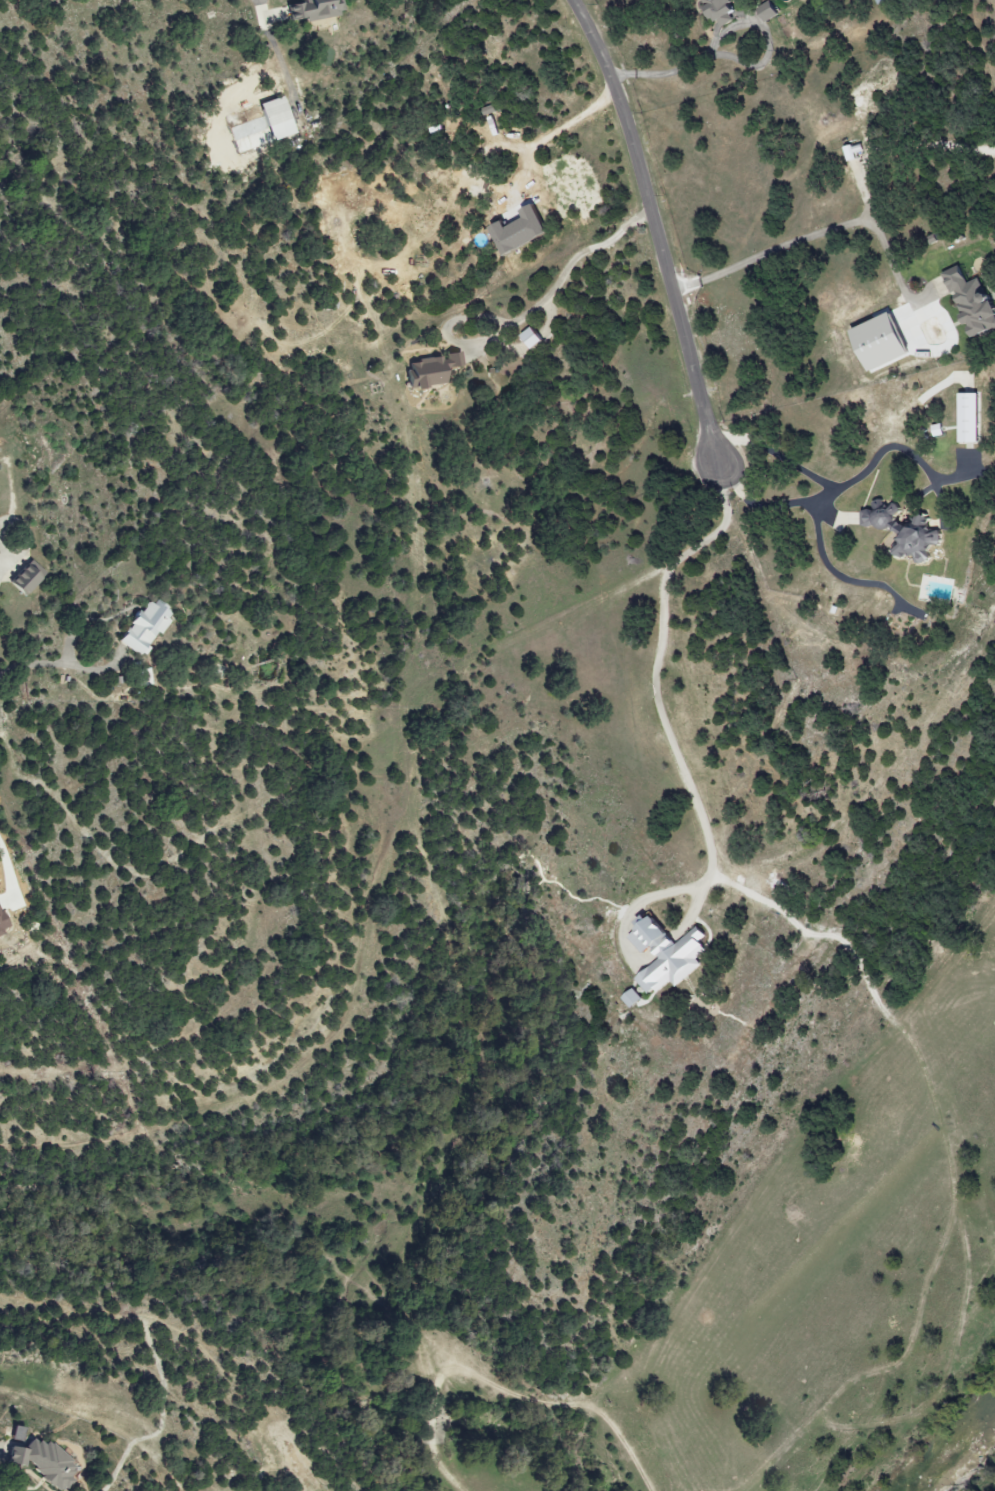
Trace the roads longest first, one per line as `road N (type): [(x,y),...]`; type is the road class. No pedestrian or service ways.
road 1 (residential): [(570,0),(619,104),(720,457)]

